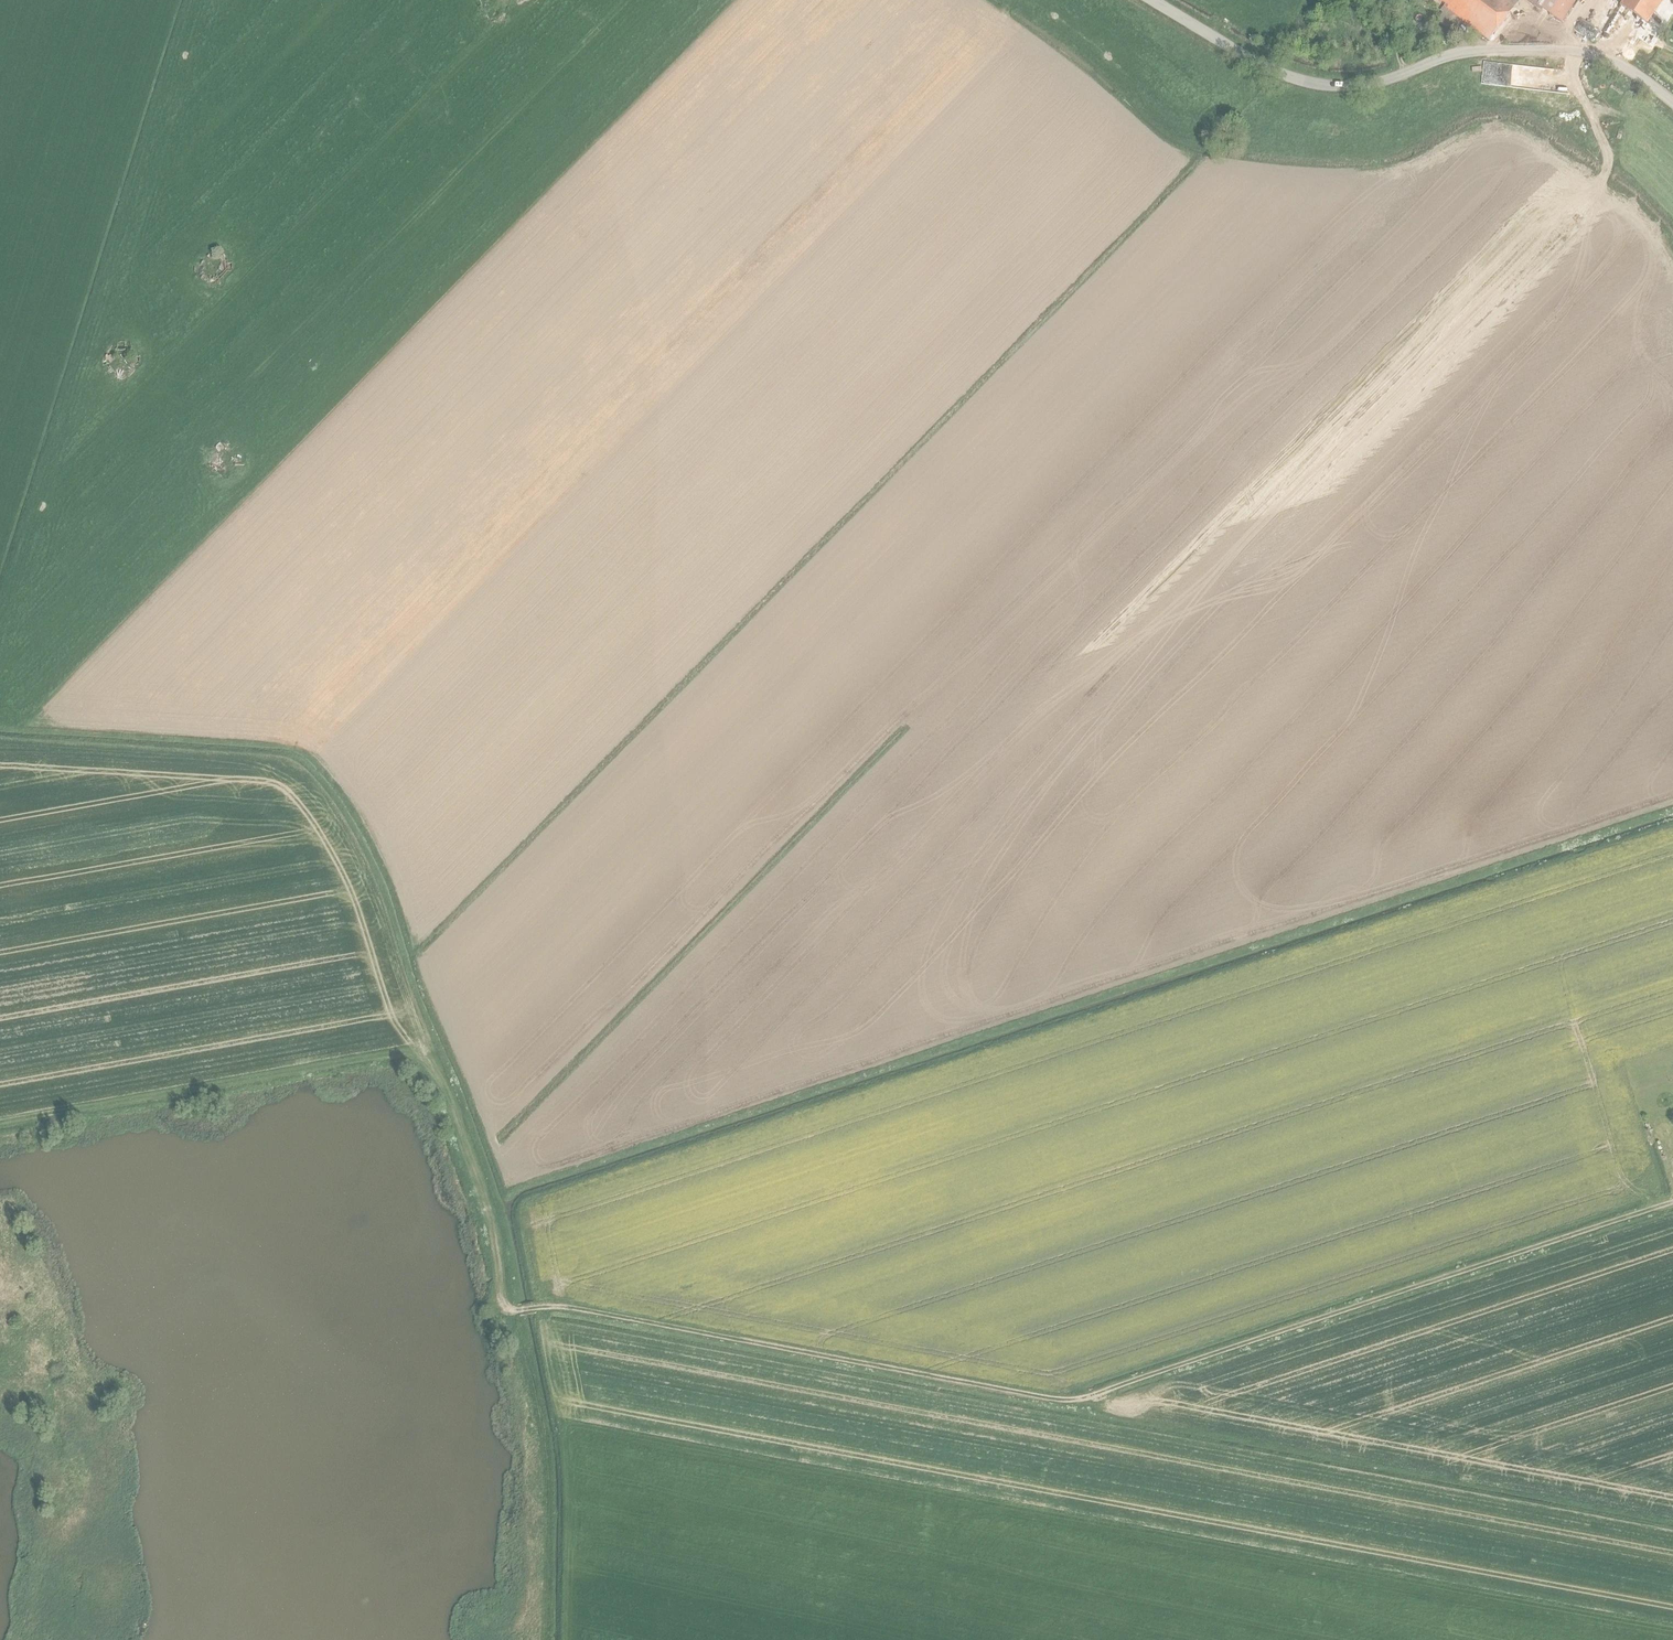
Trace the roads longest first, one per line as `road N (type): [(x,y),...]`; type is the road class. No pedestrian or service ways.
road 1 (track): [(1670,1204),(1069,1402),(566,1309),(510,1312),(502,1305),(489,1225)]
road 2 (tertiary): [(1672,102),(1612,61),(1577,52),(1467,53),(1385,81),(1318,84),(1268,69),(1153,0)]

